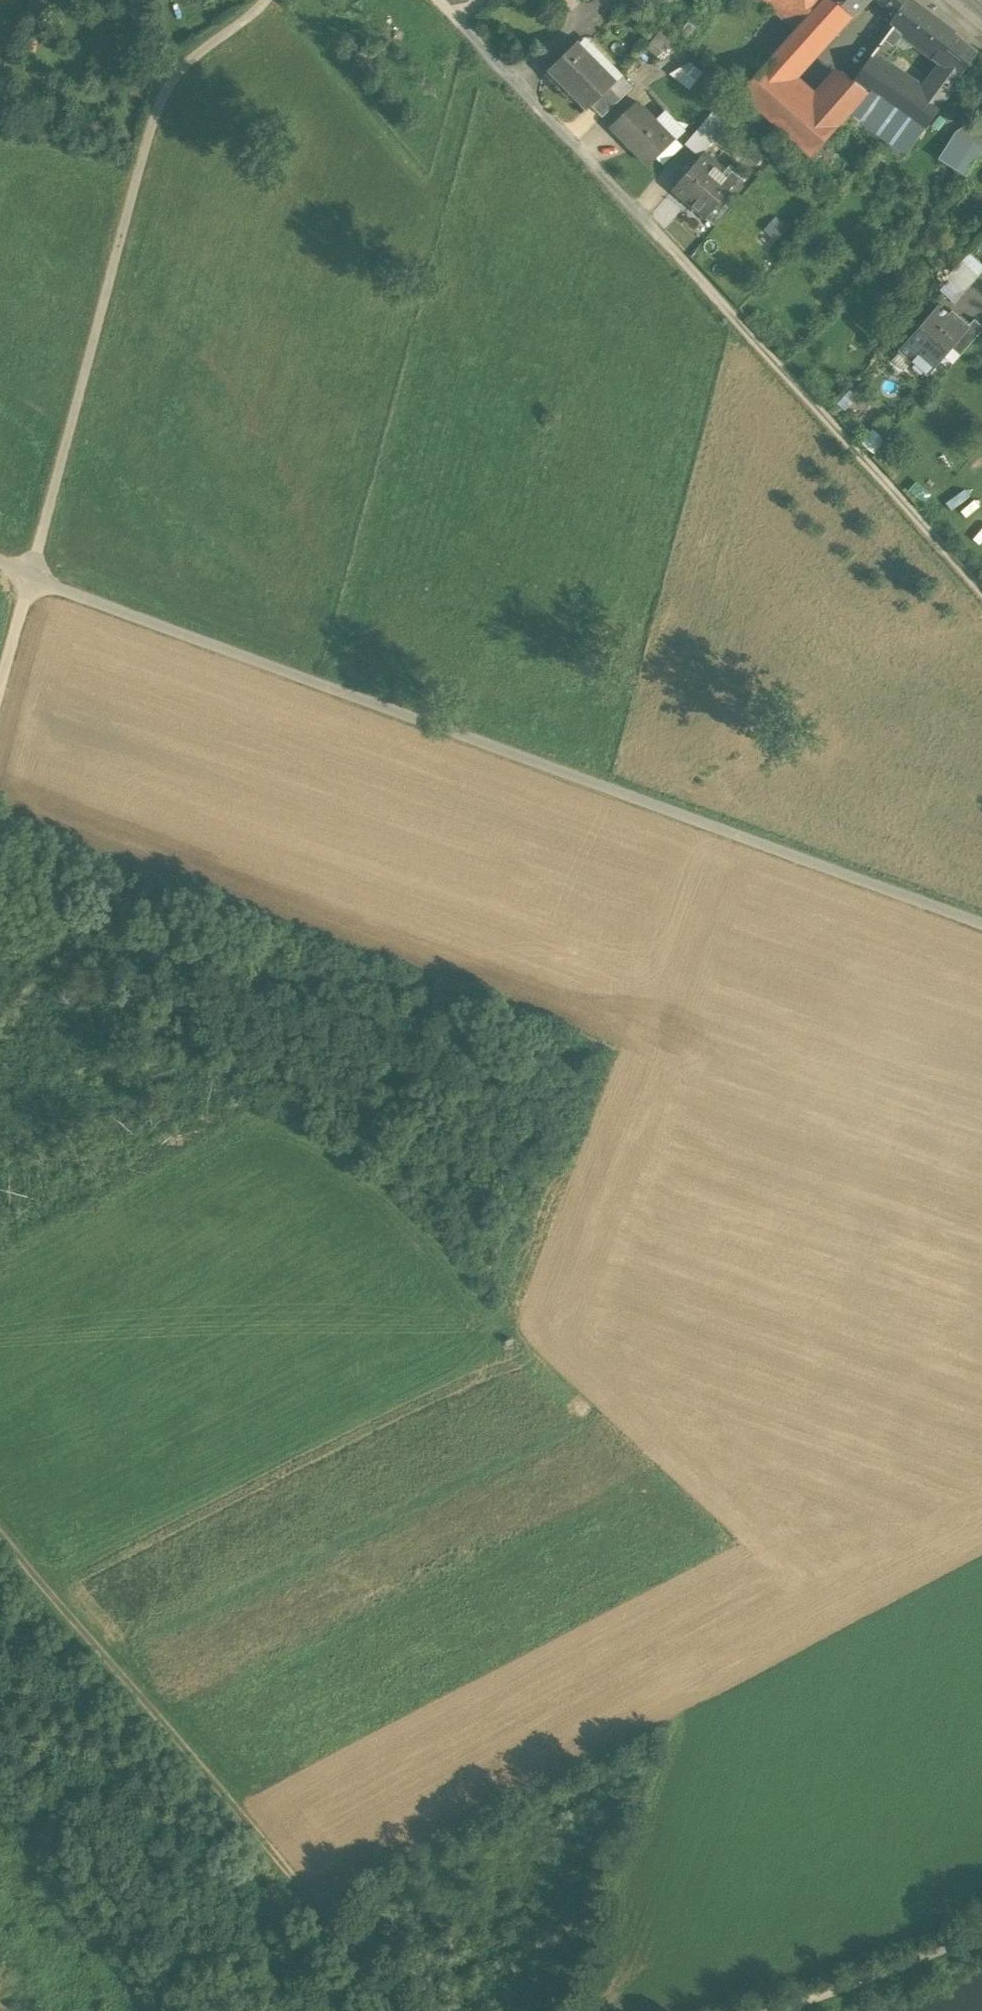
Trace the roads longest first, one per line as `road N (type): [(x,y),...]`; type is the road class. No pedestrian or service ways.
road 1 (track): [(981,925),(0,561)]
road 2 (track): [(264,0),(166,83),(0,688)]
road 3 (track): [(0,1534),(308,1889),(402,2010)]
road 4 (track): [(822,2010),(981,1951)]

